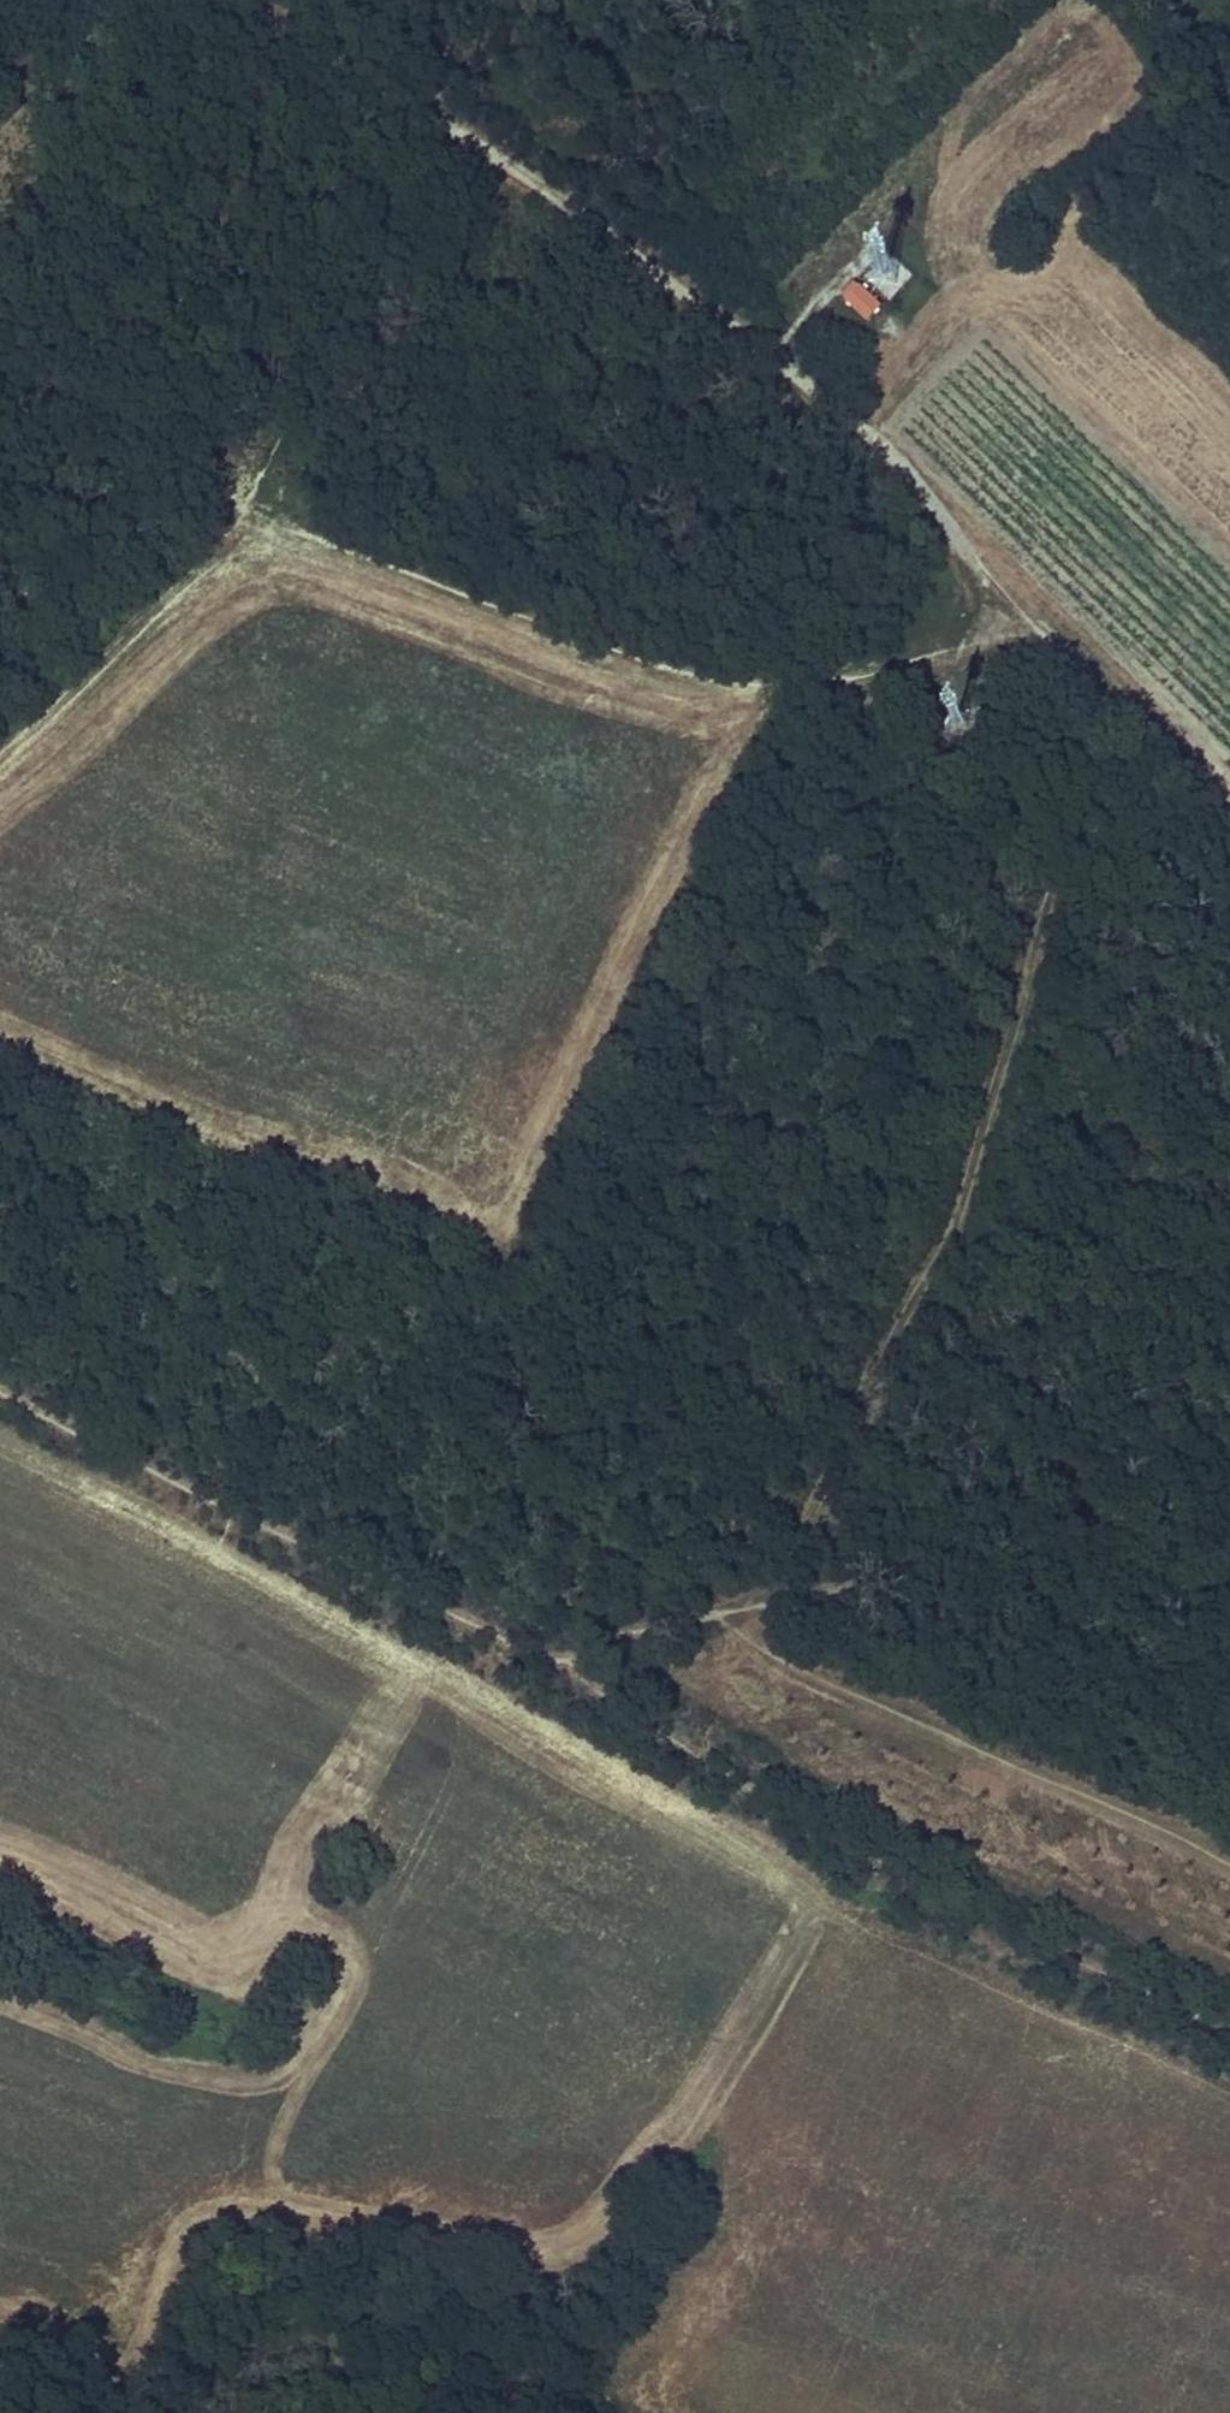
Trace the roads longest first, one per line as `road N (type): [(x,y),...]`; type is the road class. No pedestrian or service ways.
road 1 (track): [(267,0),(456,124),(751,350),(1017,603),(1229,837)]
road 2 (track): [(1017,603),(979,634),(870,679),(764,690),(670,673),(279,526),(251,500)]

